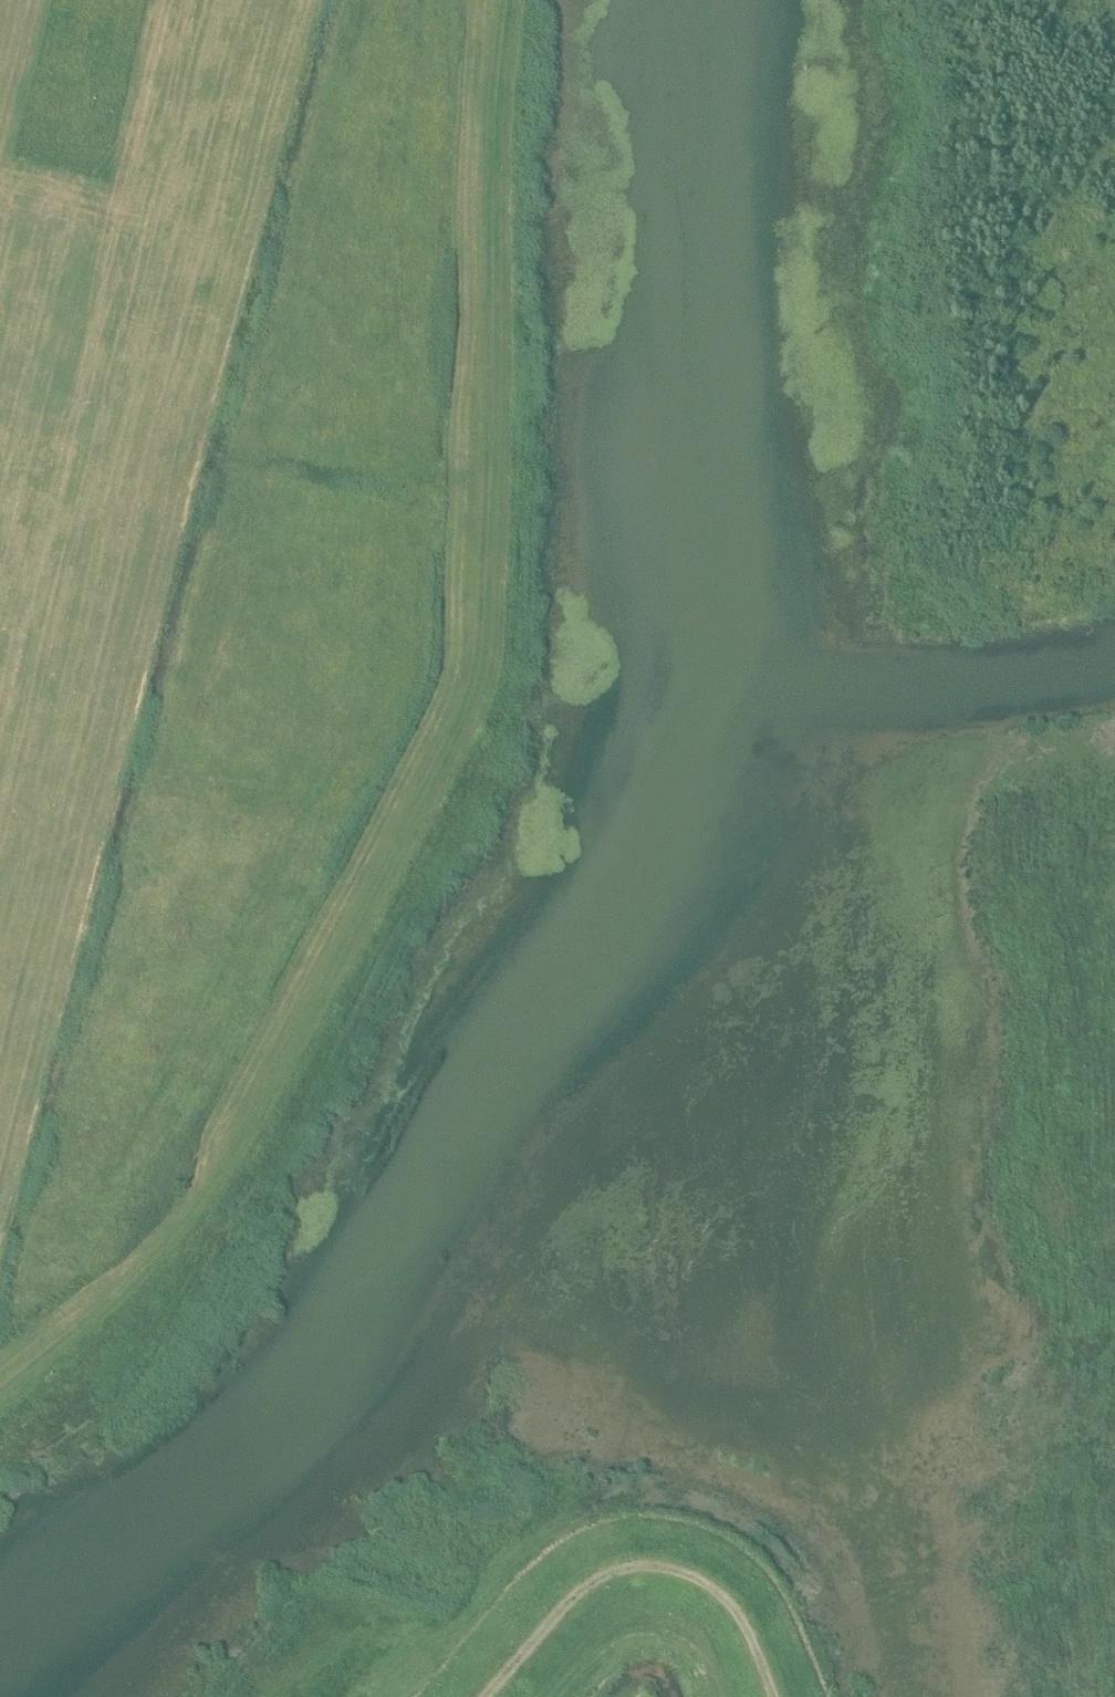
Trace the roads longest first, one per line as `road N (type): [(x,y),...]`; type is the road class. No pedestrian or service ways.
road 1 (track): [(481,1696),(581,1582),(634,1564),(695,1579),(739,1618),(774,1696)]

